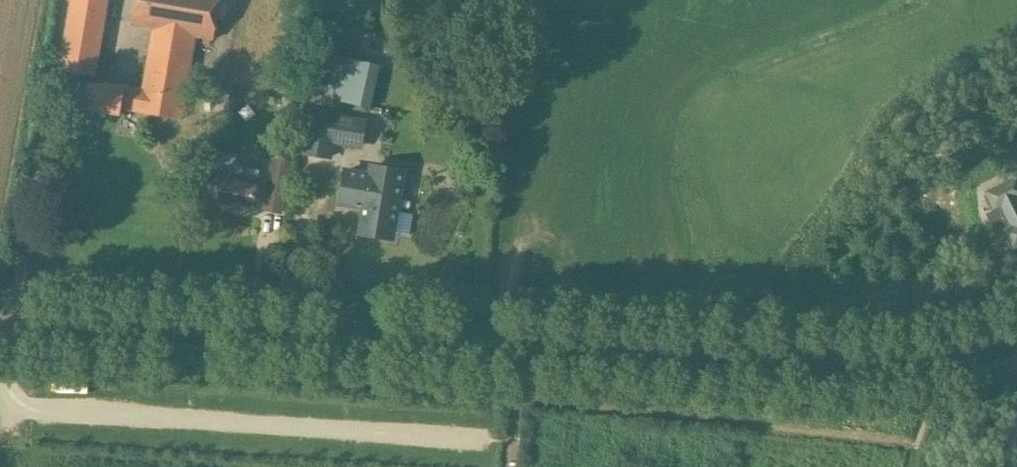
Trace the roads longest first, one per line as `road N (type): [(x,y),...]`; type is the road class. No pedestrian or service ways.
road 1 (tertiary): [(0,316),(845,353),(926,349),(1016,327)]

